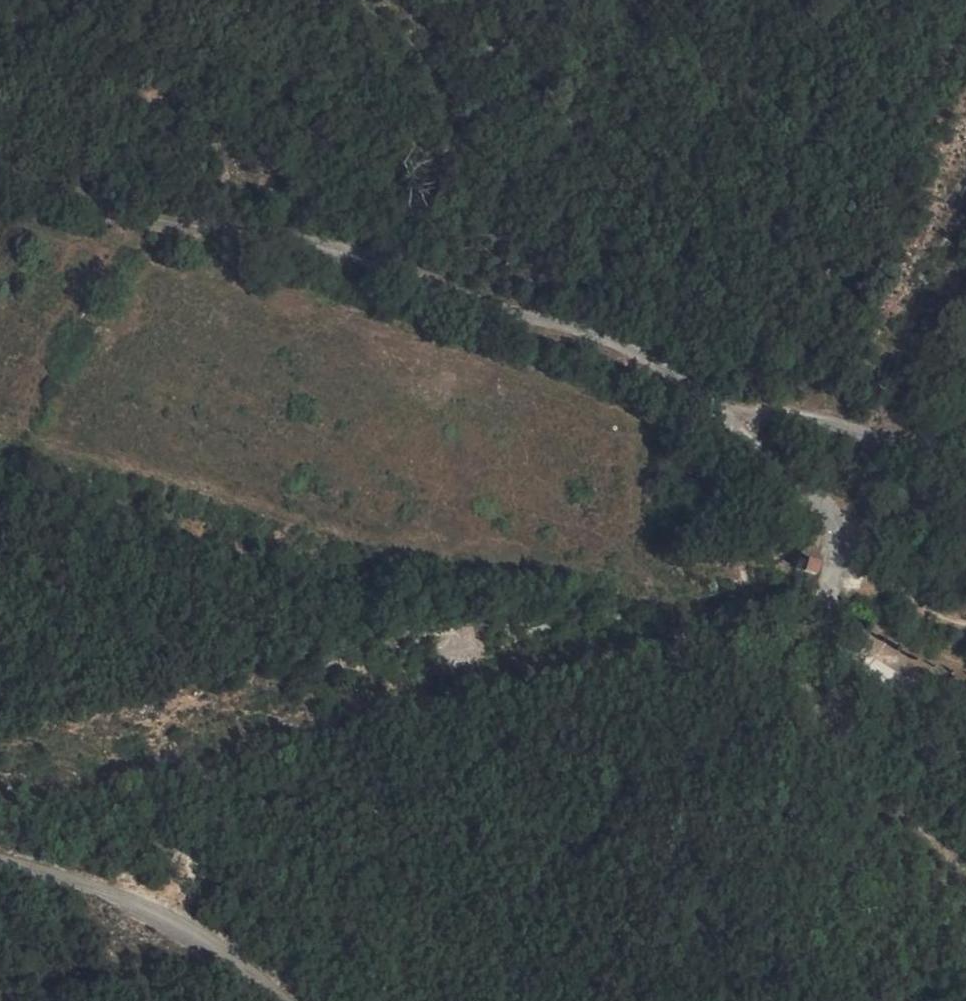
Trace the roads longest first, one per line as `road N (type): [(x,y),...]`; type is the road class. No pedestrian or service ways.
road 1 (unclassified): [(0,149),(171,220),(298,234),(447,277),(614,343),(735,406),(900,438),(965,422)]
road 2 (tertiary): [(286,1000),(195,935),(106,889),(0,861)]
road 3 (track): [(965,619),(832,568)]

